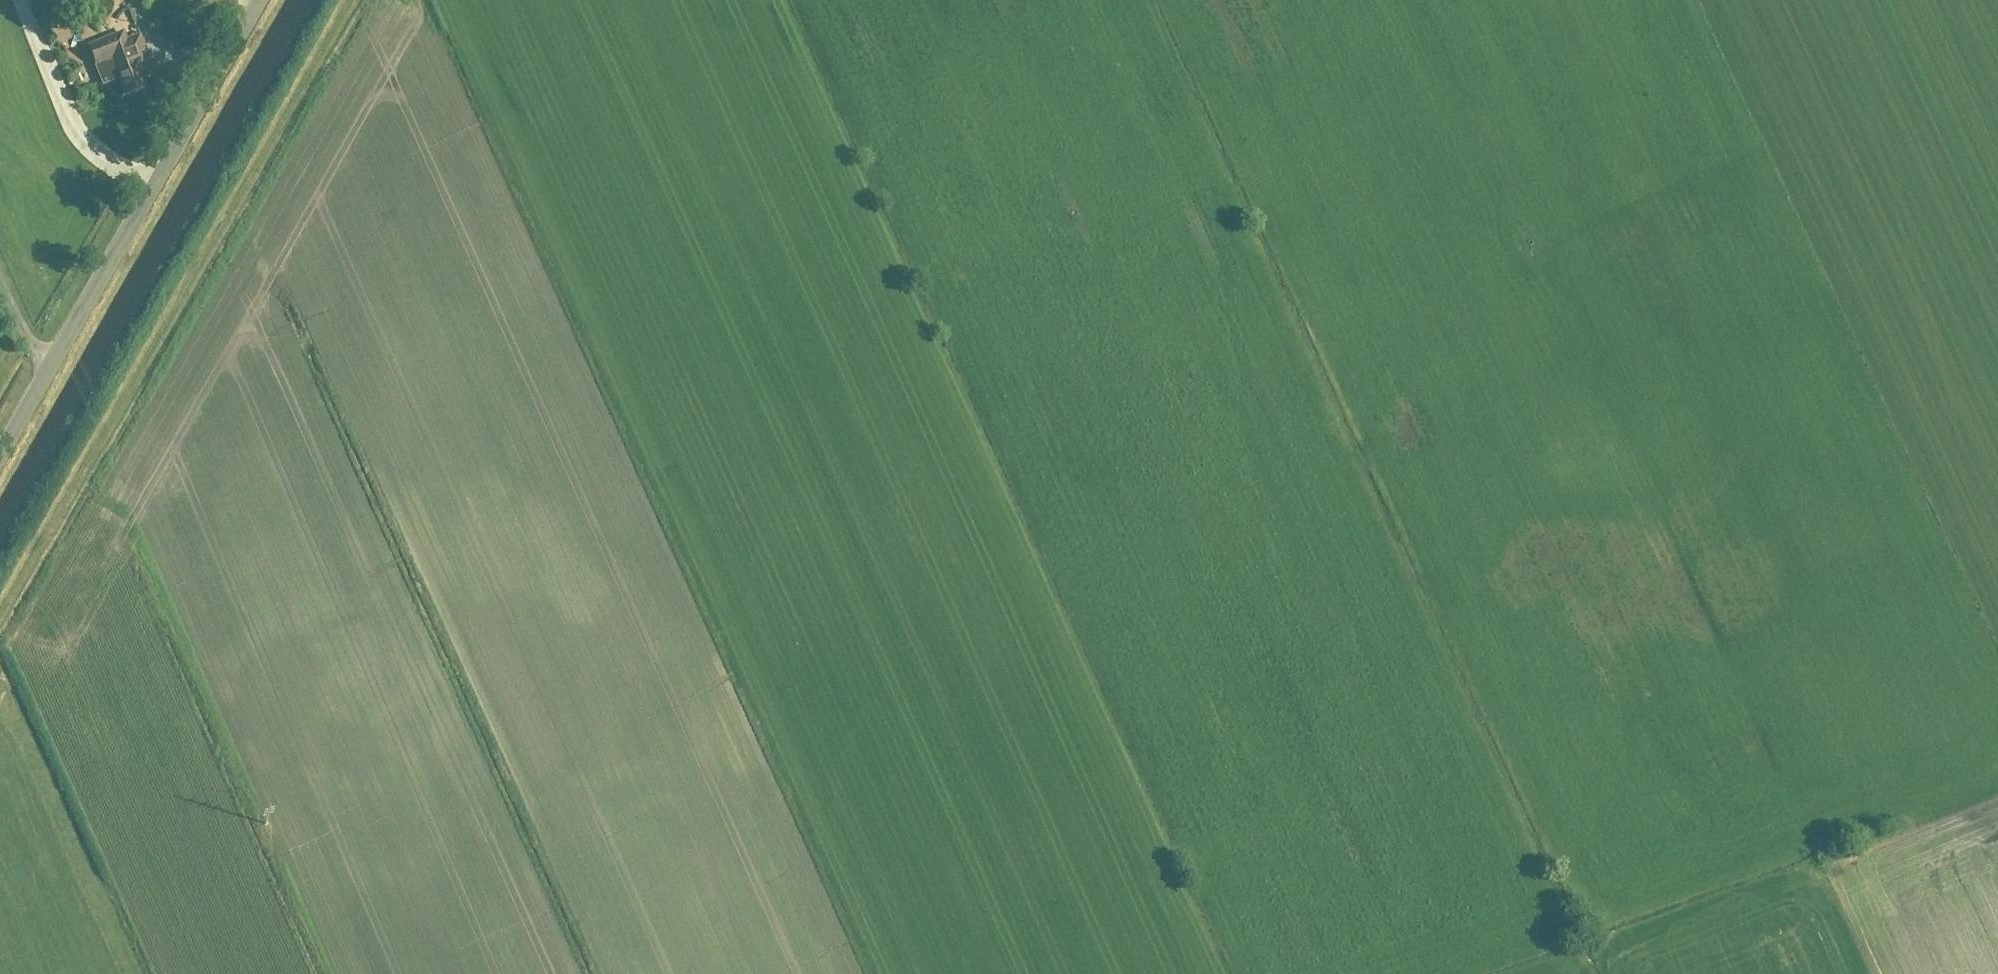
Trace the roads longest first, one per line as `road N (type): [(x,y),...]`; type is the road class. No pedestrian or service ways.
road 1 (track): [(0,614),(354,0)]
road 2 (unclassified): [(0,454),(255,0)]

